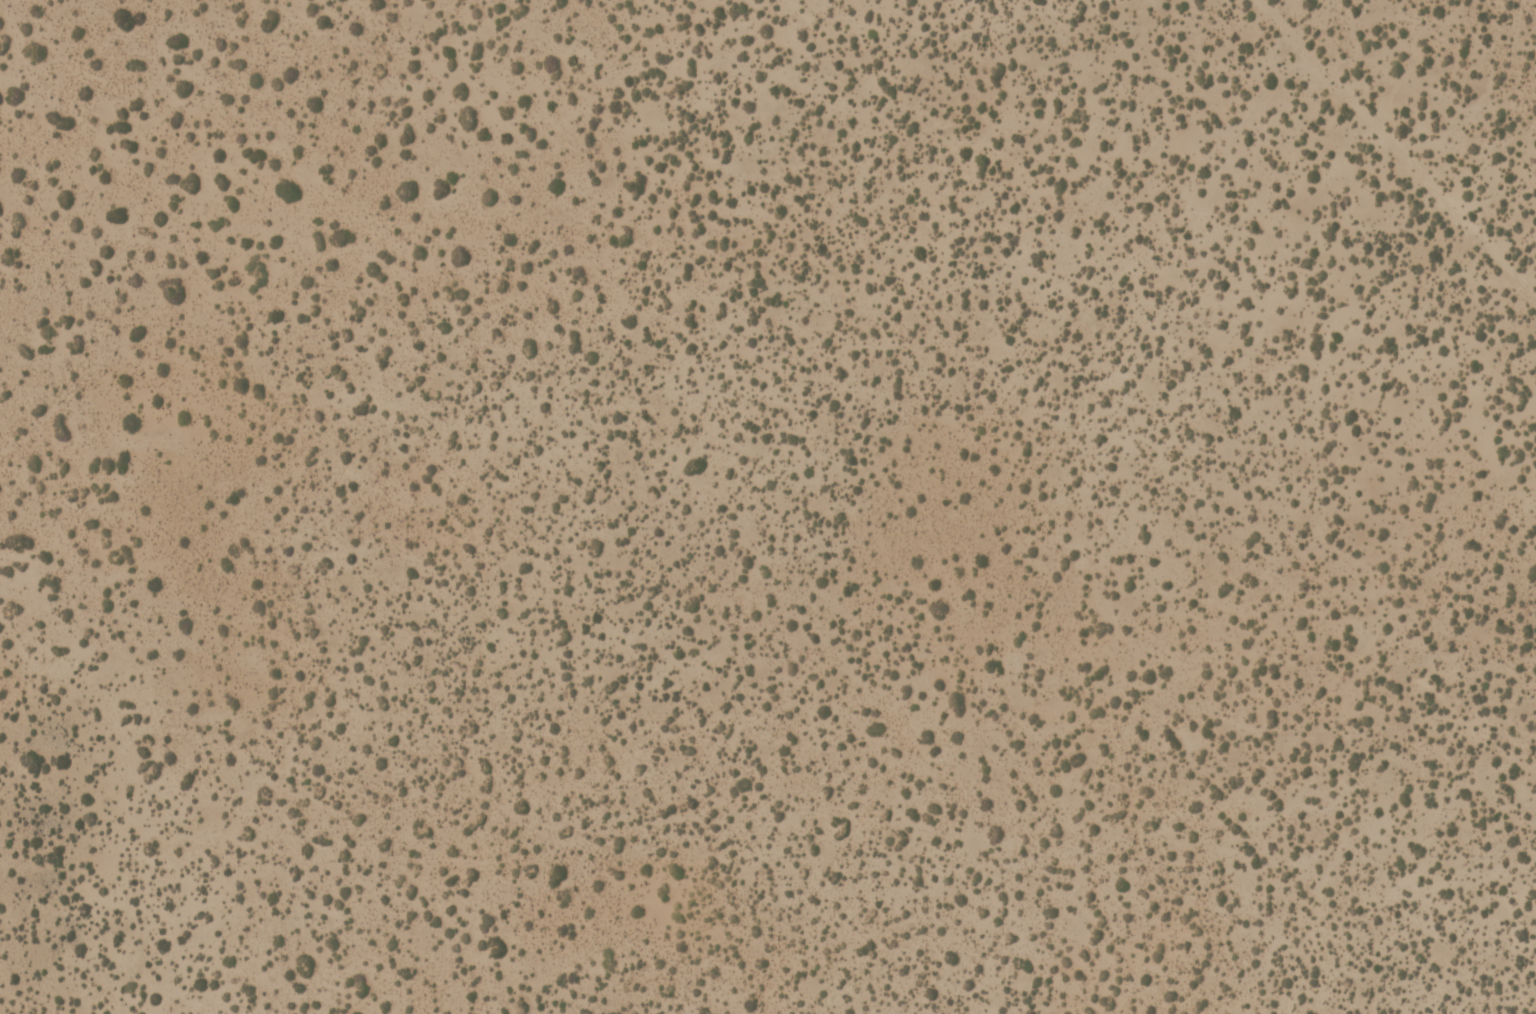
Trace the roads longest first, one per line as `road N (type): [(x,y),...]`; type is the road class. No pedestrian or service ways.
road 1 (track): [(1256,0),(1535,294)]

